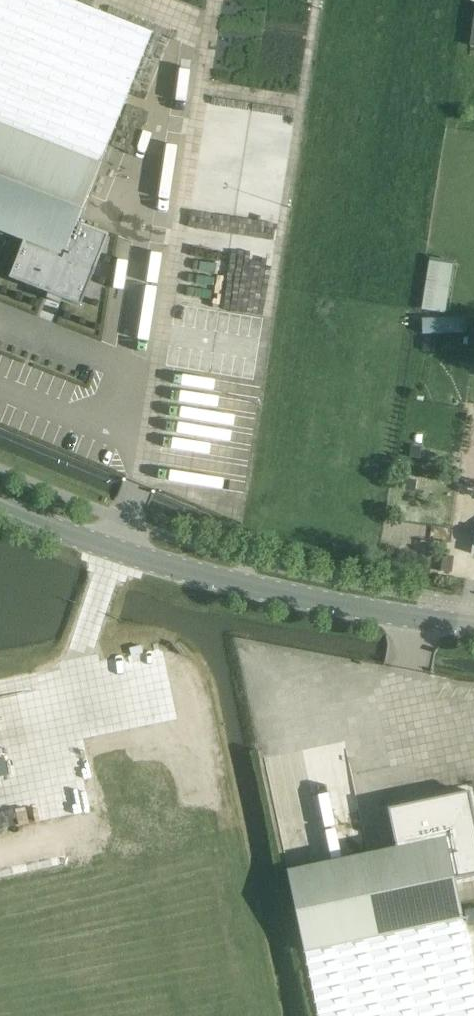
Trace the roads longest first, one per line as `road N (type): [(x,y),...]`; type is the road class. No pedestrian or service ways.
road 1 (tertiary): [(473,630),(185,573),(0,506)]

